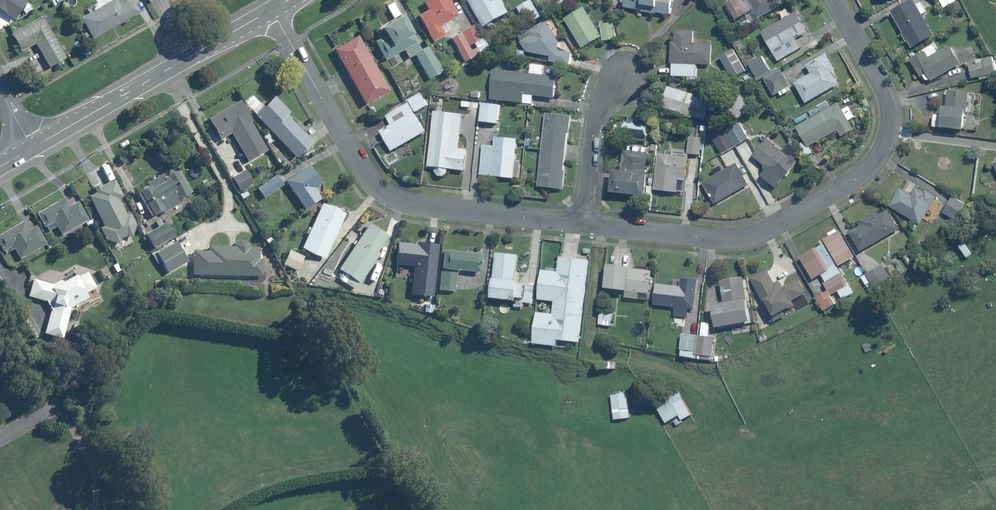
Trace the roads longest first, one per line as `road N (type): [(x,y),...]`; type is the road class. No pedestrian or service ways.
road 1 (residential): [(583,223),(748,238),(868,170),(886,141),(891,107),(833,0)]
road 2 (residential): [(272,9),(376,186),(414,205),(583,223)]
road 3 (primary): [(272,9),(33,148)]
road 4 (residential): [(583,223),(594,125),(601,99),(625,75)]

